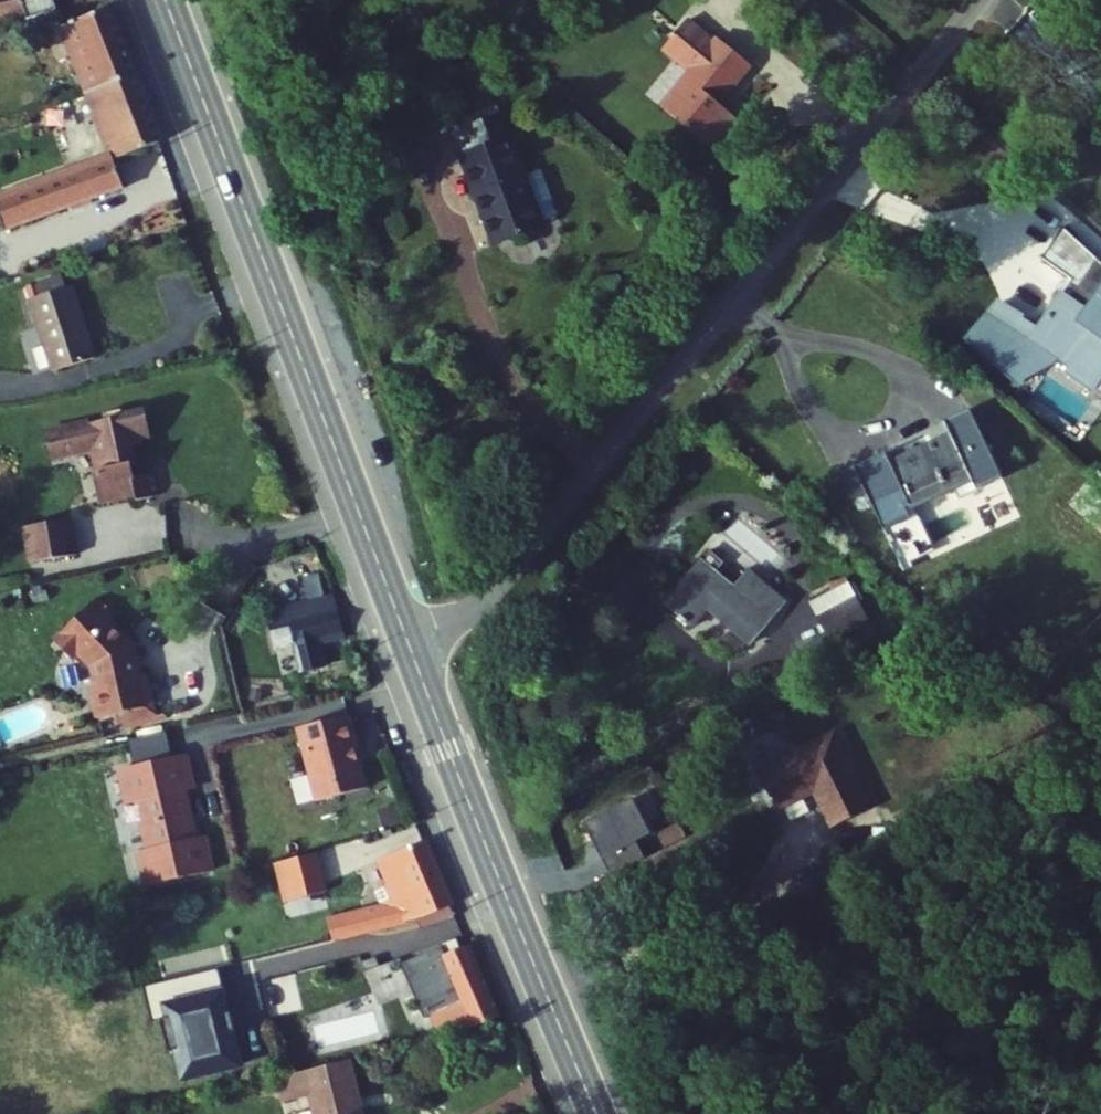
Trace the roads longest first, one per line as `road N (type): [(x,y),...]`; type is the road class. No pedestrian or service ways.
road 1 (residential): [(983,0),(482,605),(408,642)]
road 2 (primary): [(166,0),(408,642)]
road 3 (primary): [(408,642),(597,1113)]

